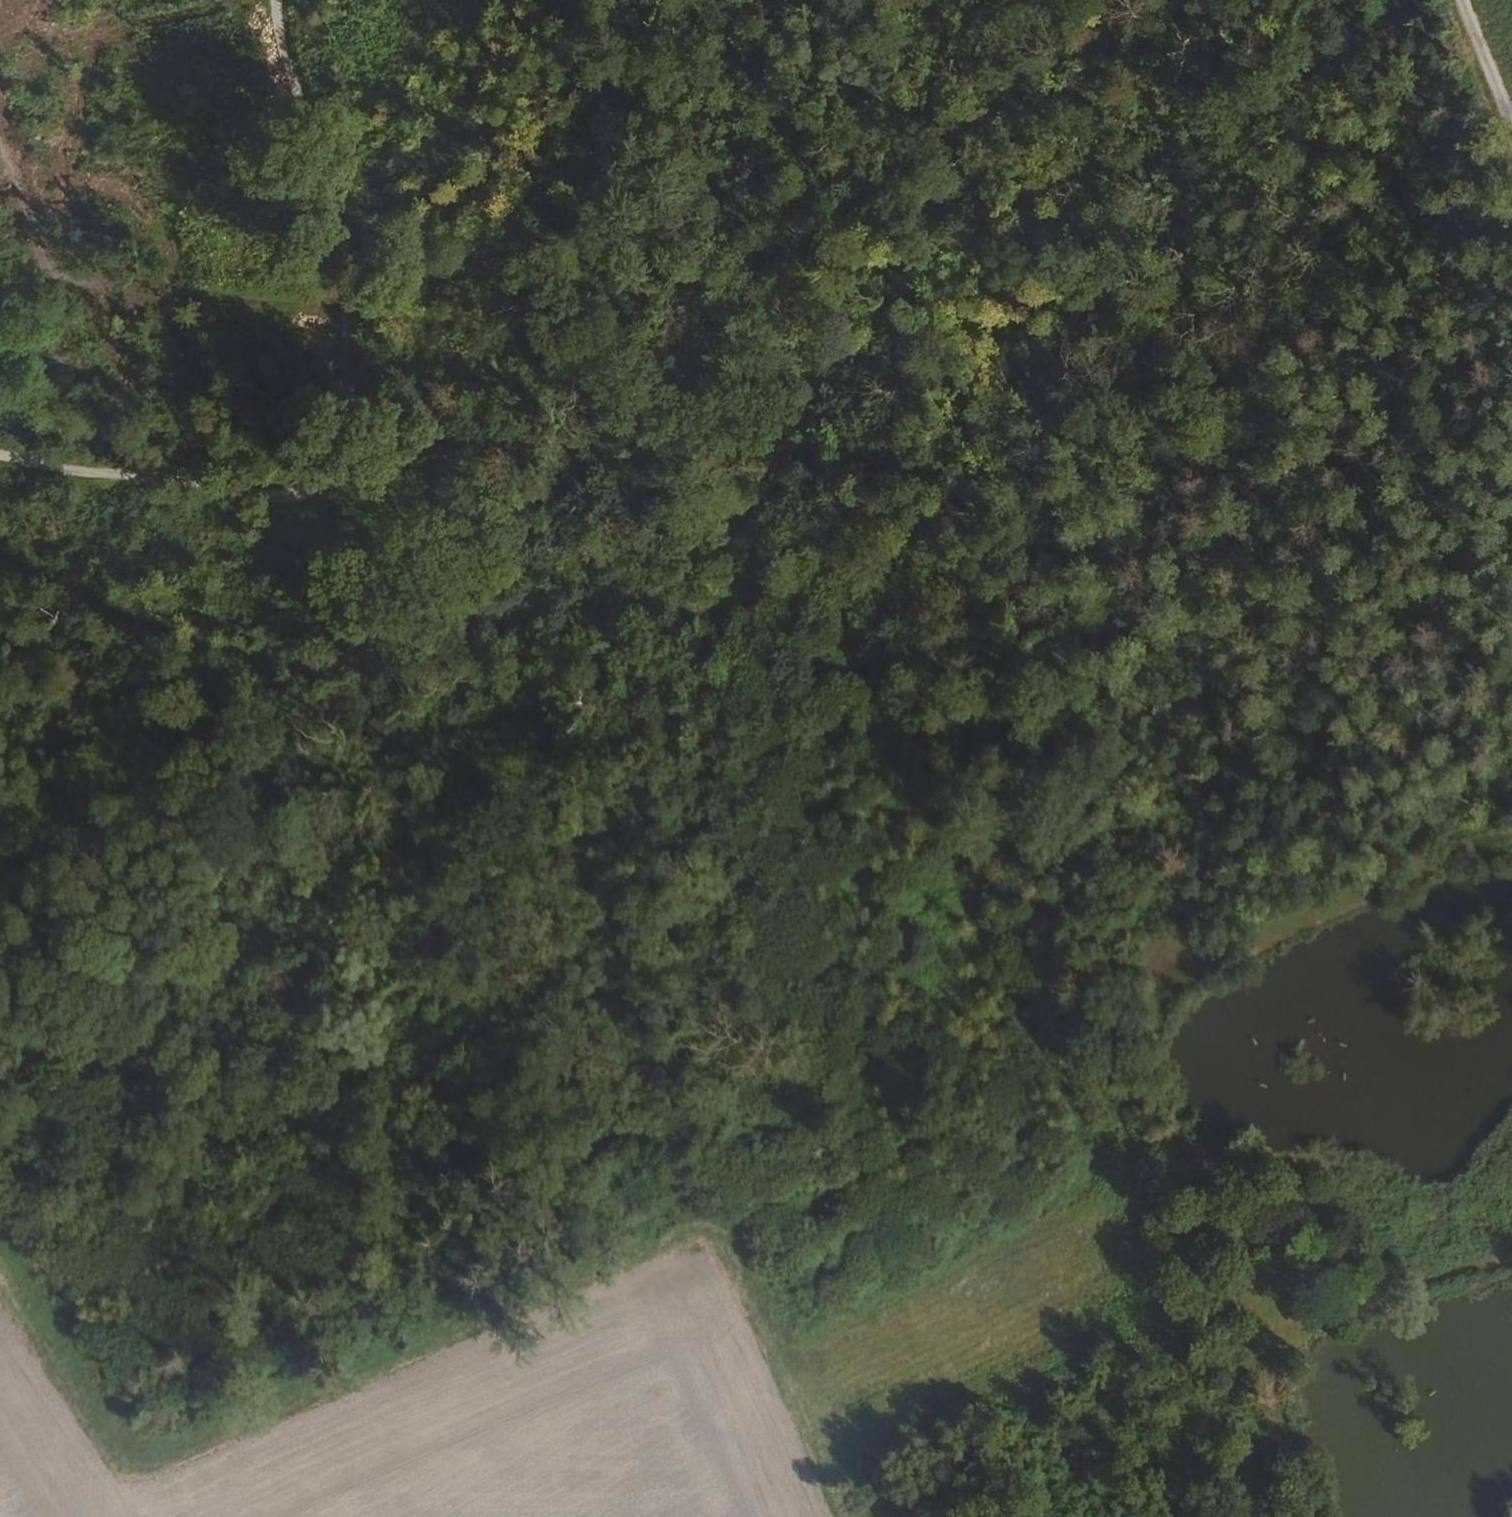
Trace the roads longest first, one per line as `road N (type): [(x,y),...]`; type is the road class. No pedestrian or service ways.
road 1 (track): [(0,456),(128,483),(281,501),(313,497),(332,480),(354,379),(345,247),(323,150),(283,57),(276,0)]
road 2 (track): [(1511,126),(1464,0)]

